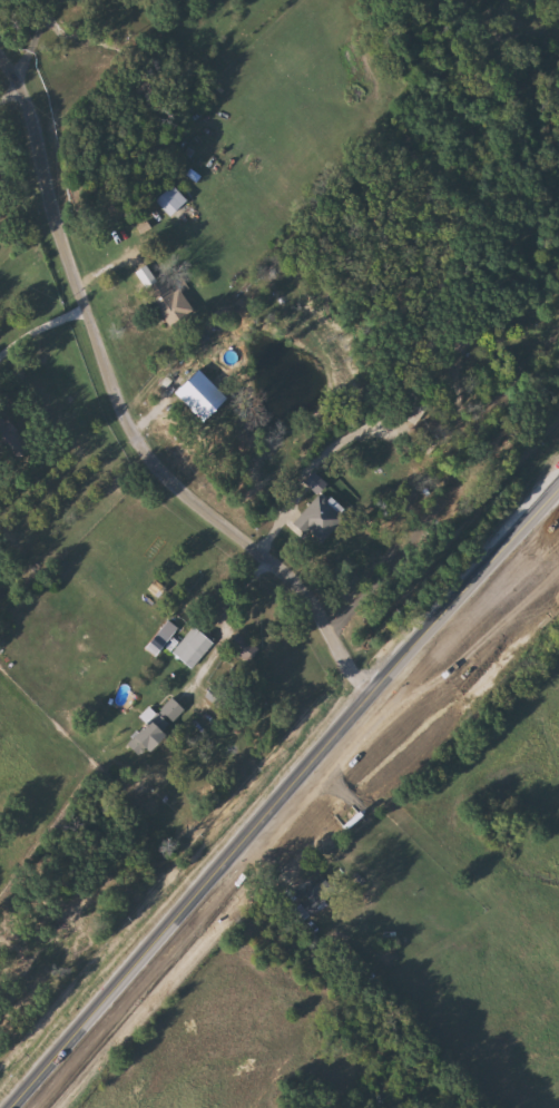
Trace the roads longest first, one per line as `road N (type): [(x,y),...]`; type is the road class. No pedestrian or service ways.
road 1 (primary): [(14,1107),(374,684),(558,492)]
road 2 (residential): [(374,684),(294,566),(176,481),(145,448),(65,238),(31,87),(0,41)]
road 3 (residential): [(198,687),(229,636),(241,592),(271,549)]

